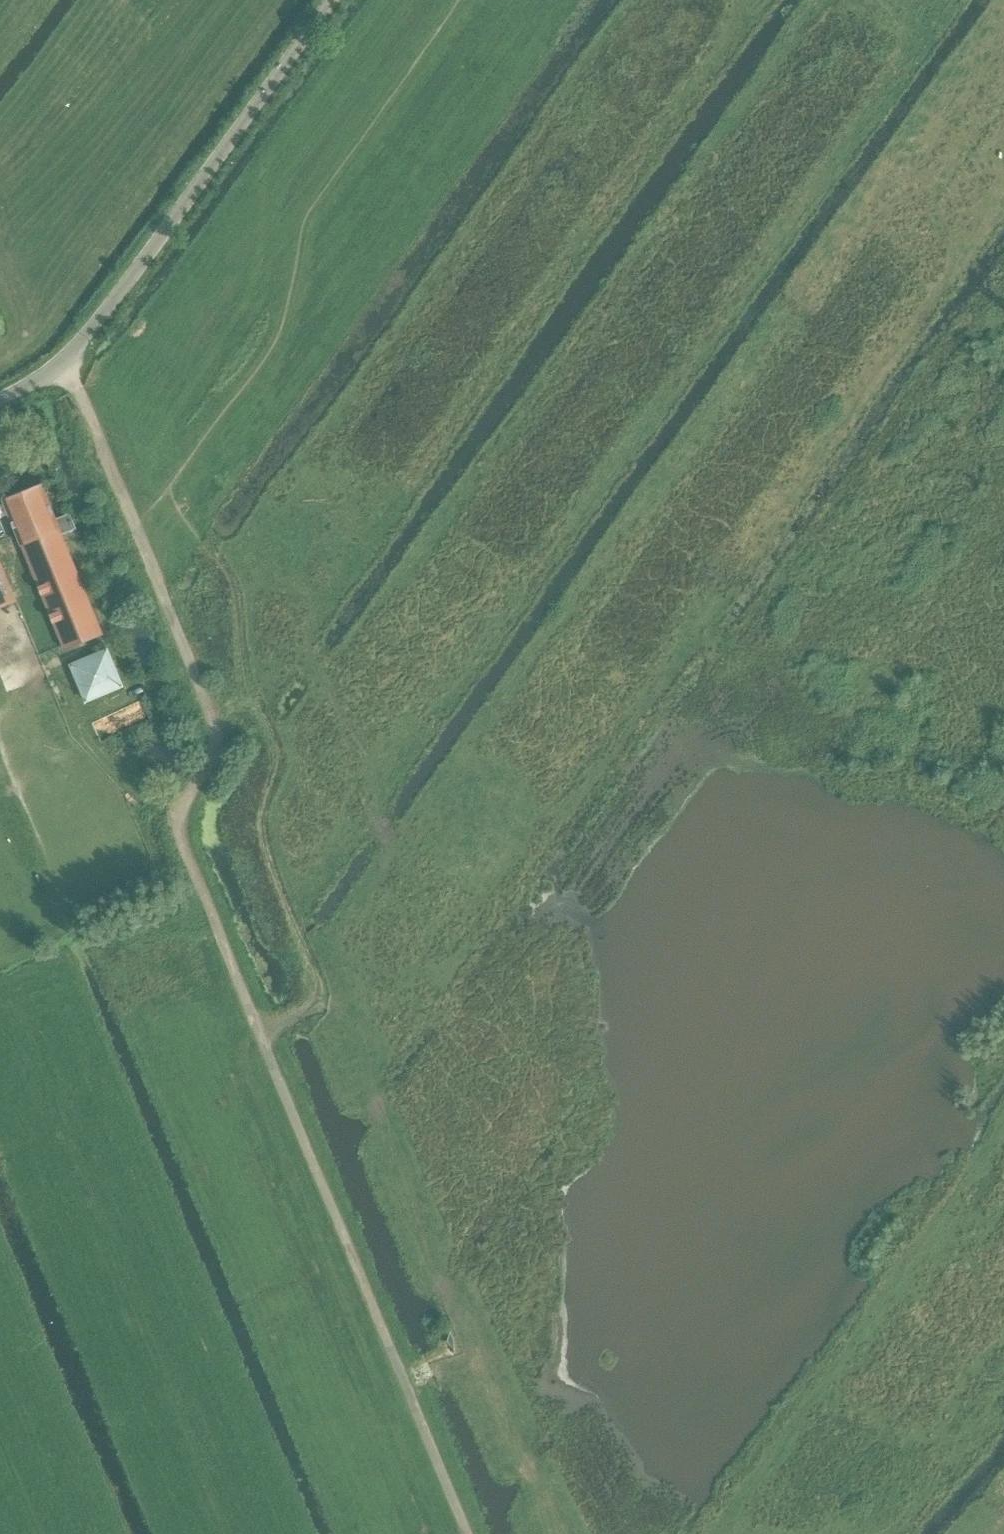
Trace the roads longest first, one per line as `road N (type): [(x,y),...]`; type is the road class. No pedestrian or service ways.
road 1 (track): [(64,361),(211,715),(205,769),(178,816),(188,861),(468,1533)]
road 2 (unclassified): [(0,400),(44,377),(81,342),(332,0)]

